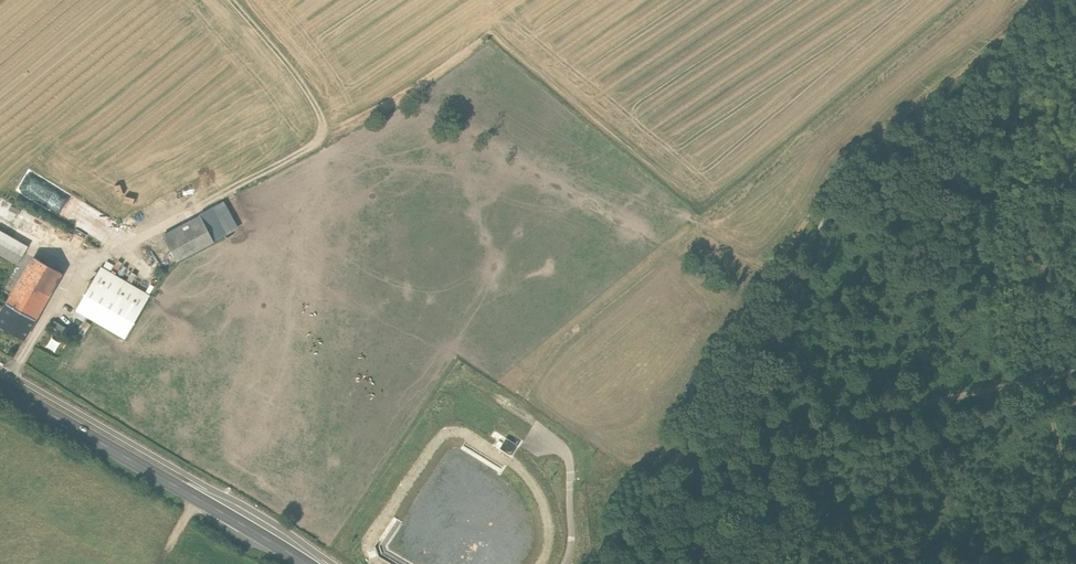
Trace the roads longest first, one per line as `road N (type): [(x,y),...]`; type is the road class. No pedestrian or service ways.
road 1 (track): [(691,462),(836,417),(1075,366)]
road 2 (secondary): [(0,386),(306,563)]
road 3 (track): [(600,563),(649,486),(691,462)]

